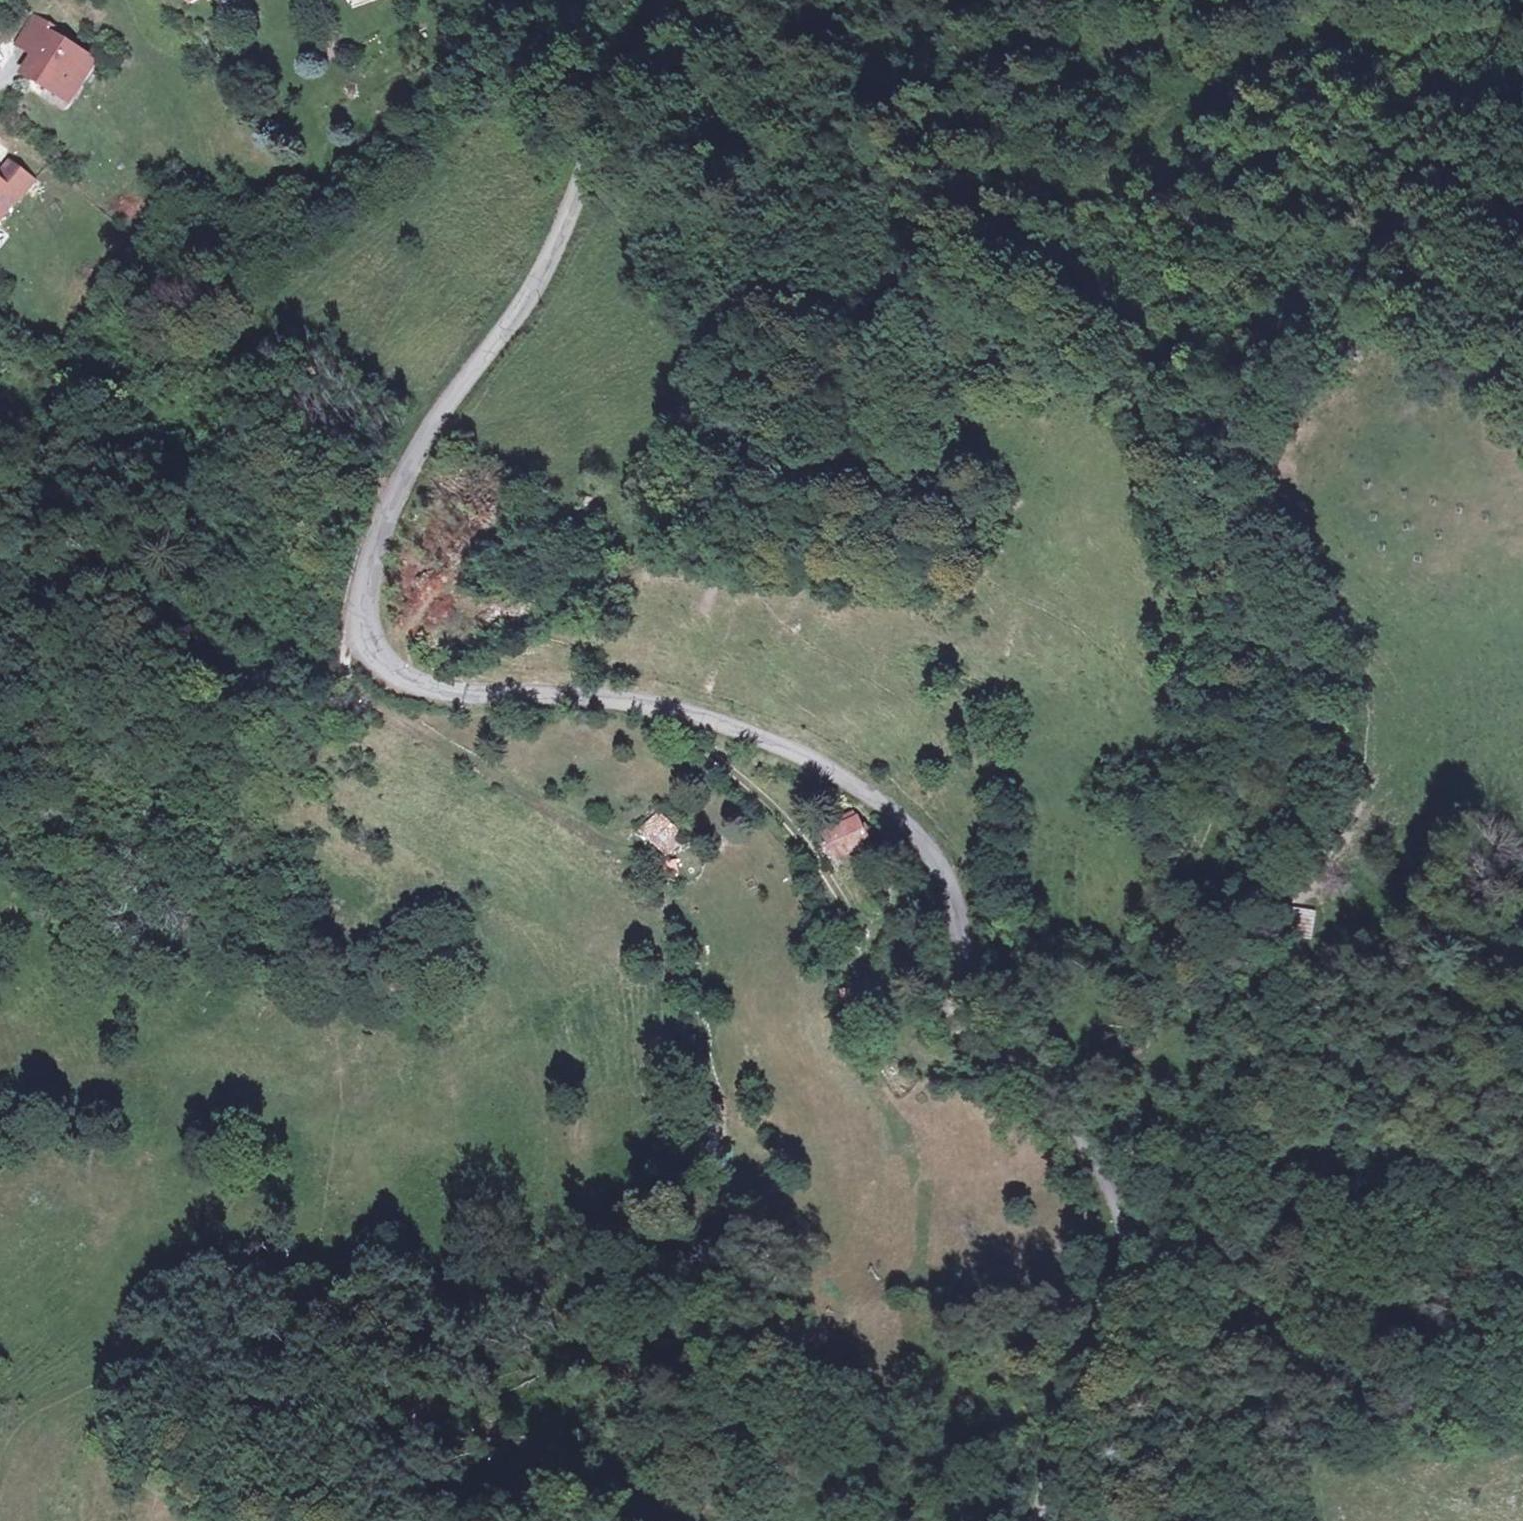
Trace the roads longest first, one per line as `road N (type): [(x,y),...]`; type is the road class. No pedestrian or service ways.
road 1 (unclassified): [(673,0),(651,64),(536,286),(435,423),(355,558),(362,659),(453,700),(607,706),(754,741),(900,832),(998,985),(1093,1159),(1089,1336),(1065,1444),(1033,1520)]

